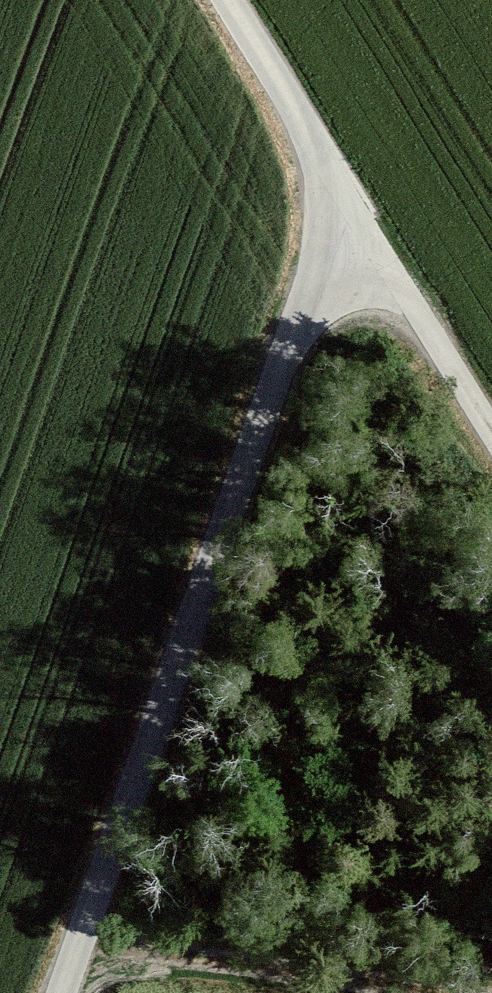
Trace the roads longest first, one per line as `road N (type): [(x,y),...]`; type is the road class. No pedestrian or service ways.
road 1 (track): [(64,992),(284,359),(312,302),(342,264),(374,244)]
road 2 (track): [(70,976),(144,962),(208,961),(412,992)]
road 3 (track): [(224,0),(374,244)]
road 4 (track): [(374,244),(491,433)]

